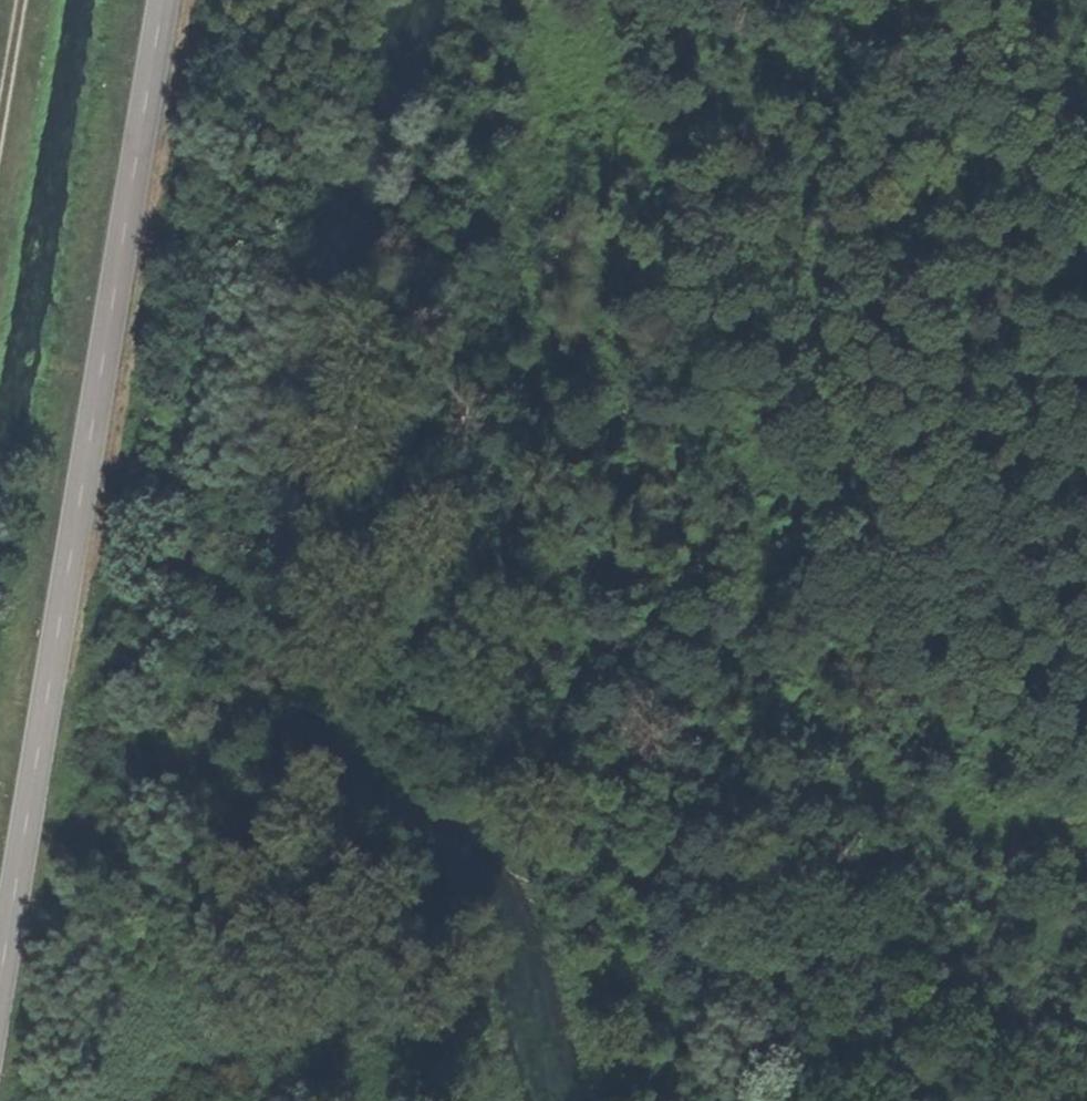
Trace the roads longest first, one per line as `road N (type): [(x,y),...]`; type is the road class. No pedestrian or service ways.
road 1 (tertiary): [(183,0),(0,1048)]
road 2 (track): [(36,0),(0,197)]

